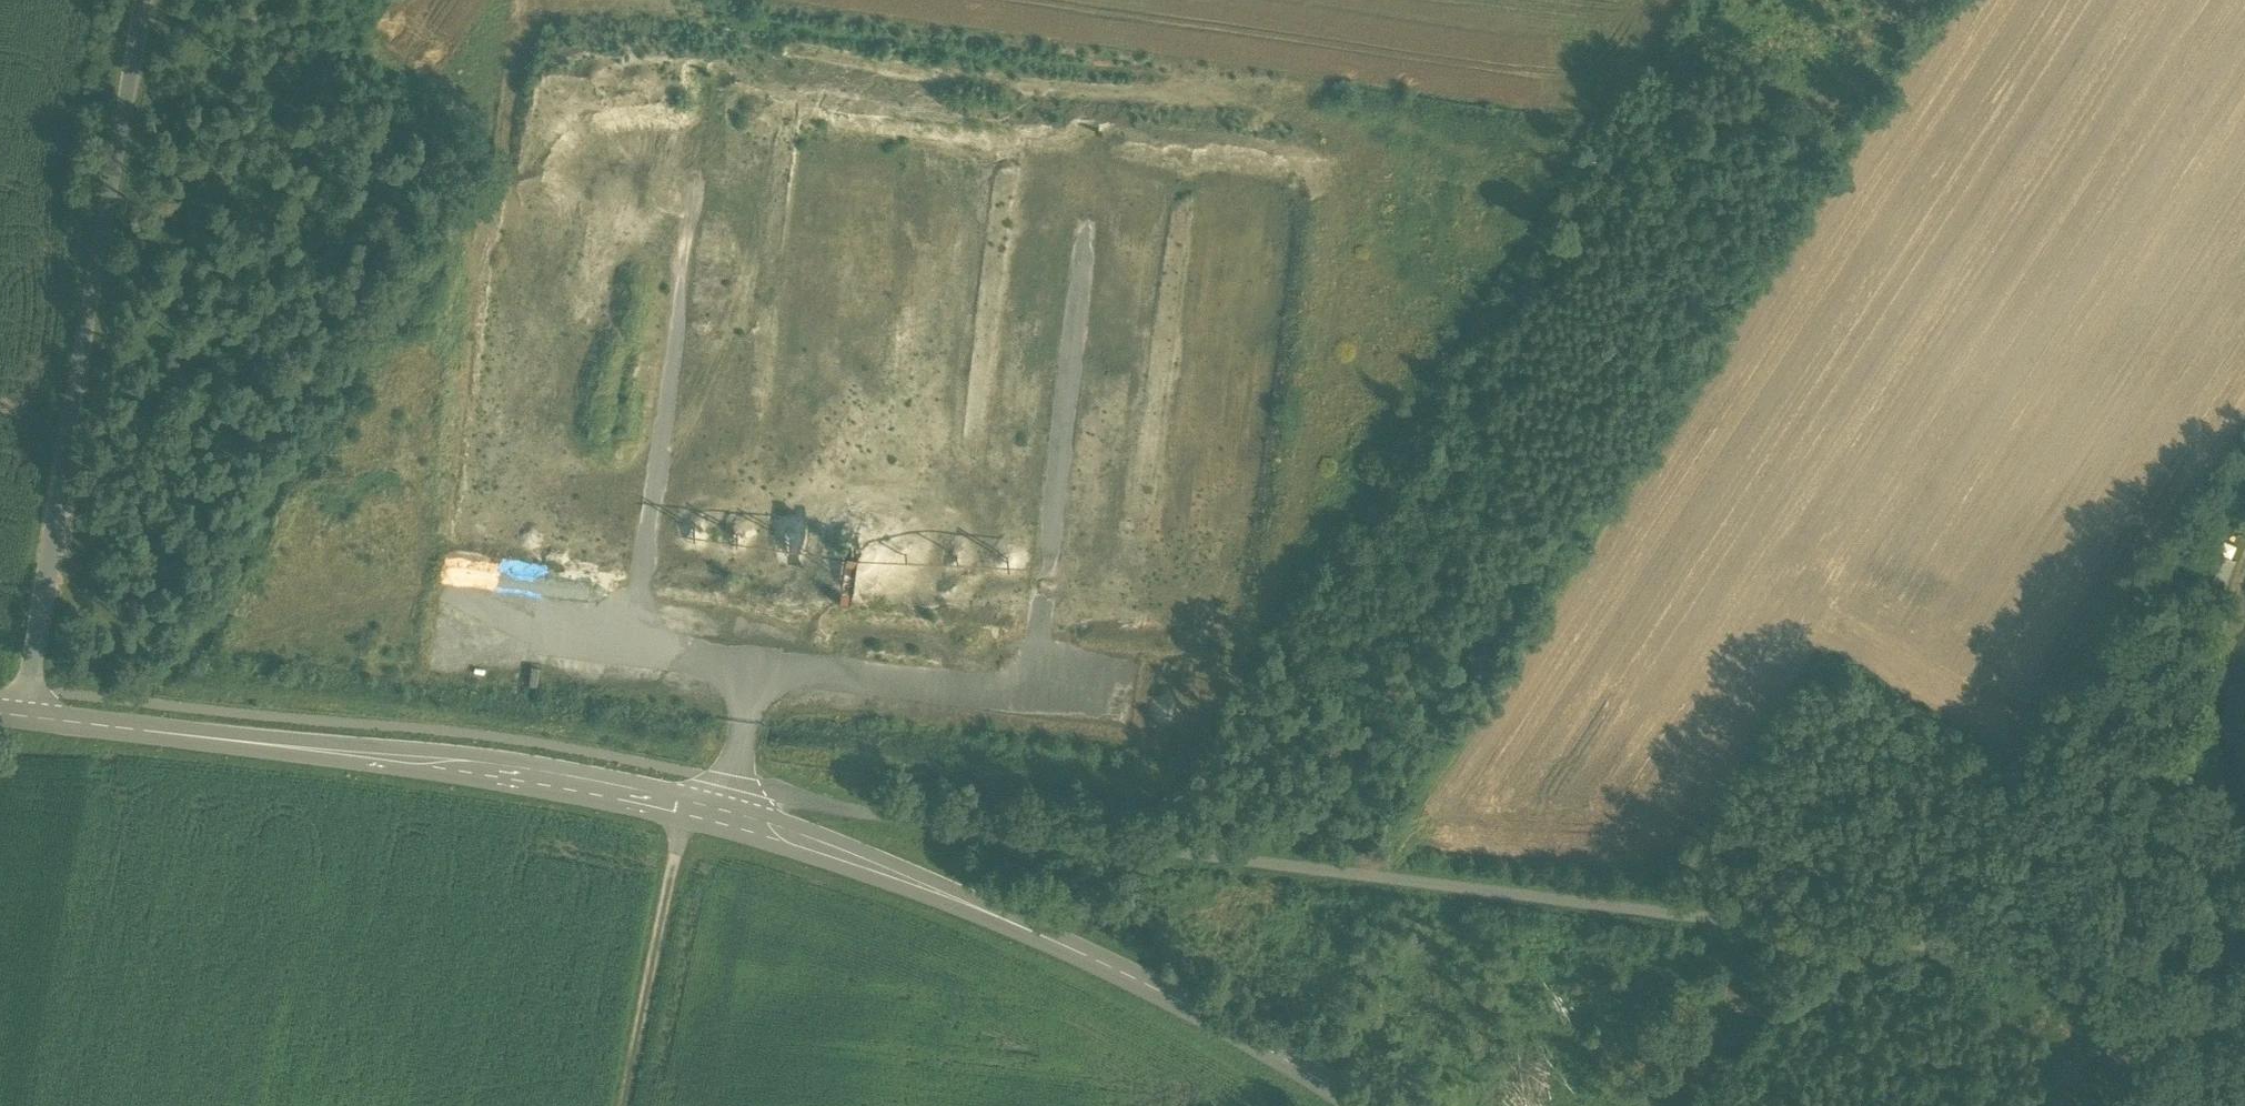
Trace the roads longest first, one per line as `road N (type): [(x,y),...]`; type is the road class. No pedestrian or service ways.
road 1 (tertiary): [(1365,1105),(1145,982),(948,895),(717,813),(500,771),(22,715)]
road 2 (unclassified): [(22,715),(144,0)]
road 3 (track): [(686,805),(626,1105)]
road 4 (track): [(2111,1024),(2163,1010),(2244,1009)]

